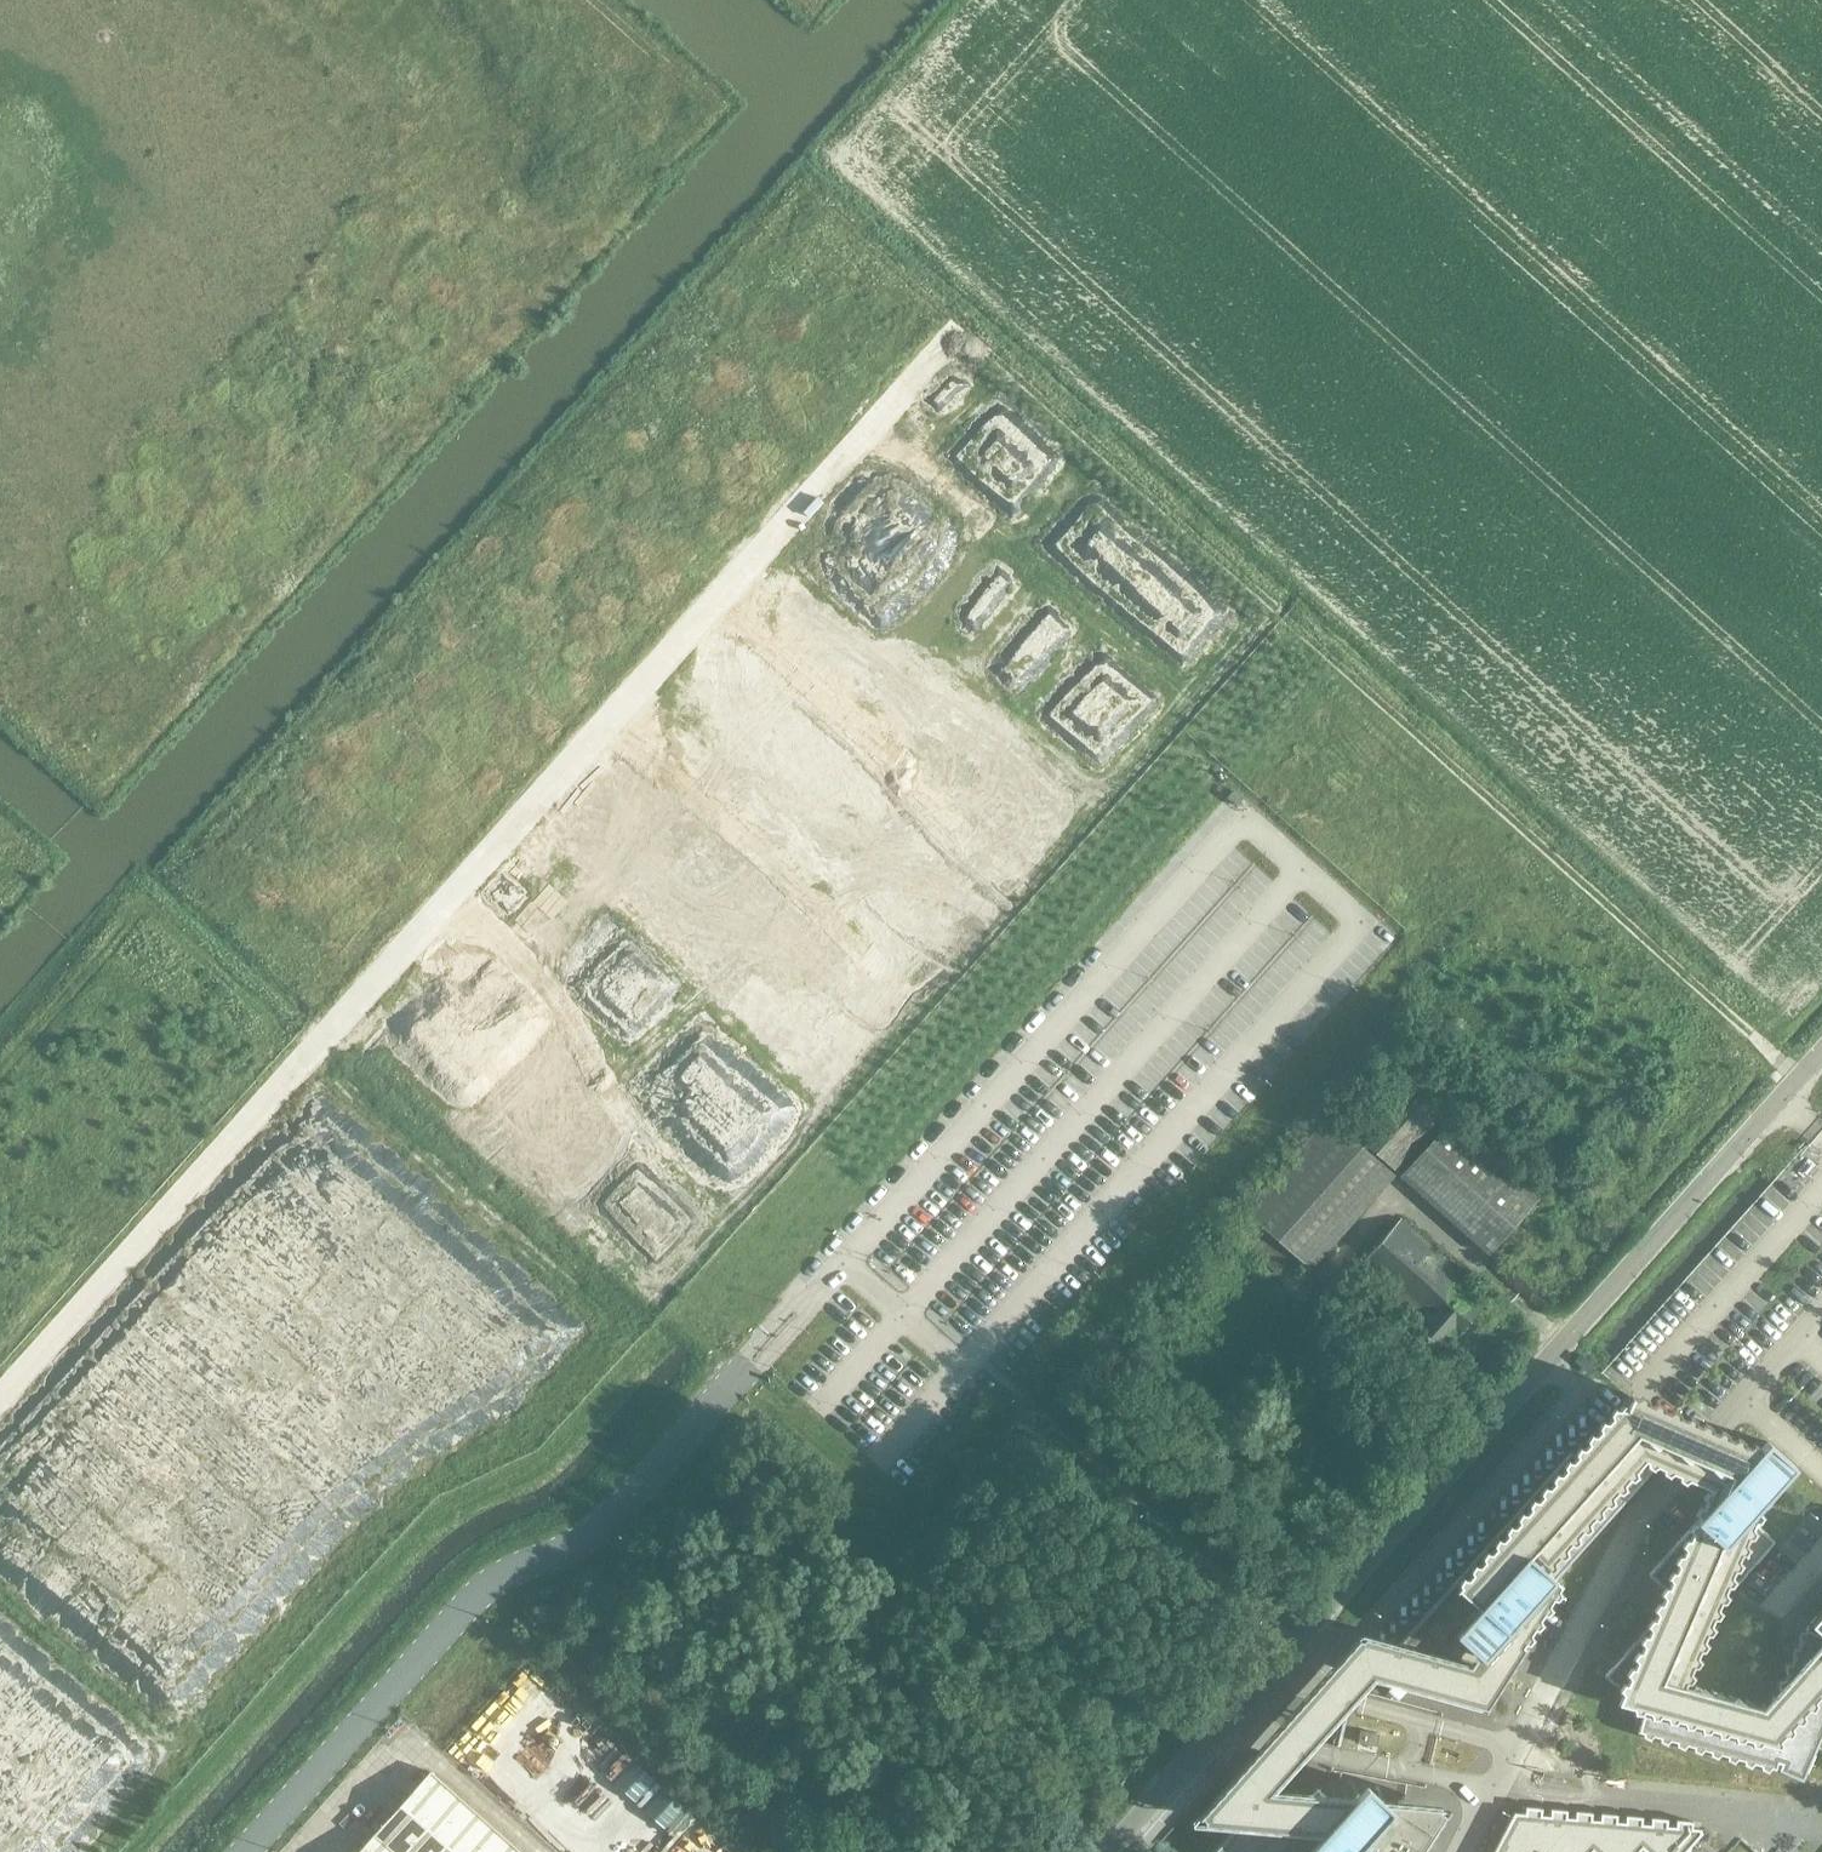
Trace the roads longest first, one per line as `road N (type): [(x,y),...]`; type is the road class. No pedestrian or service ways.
road 1 (unclassified): [(1107,1851),(1821,1053)]
road 2 (unclassified): [(244,1851),(473,1600),(599,1526),(757,1360)]

